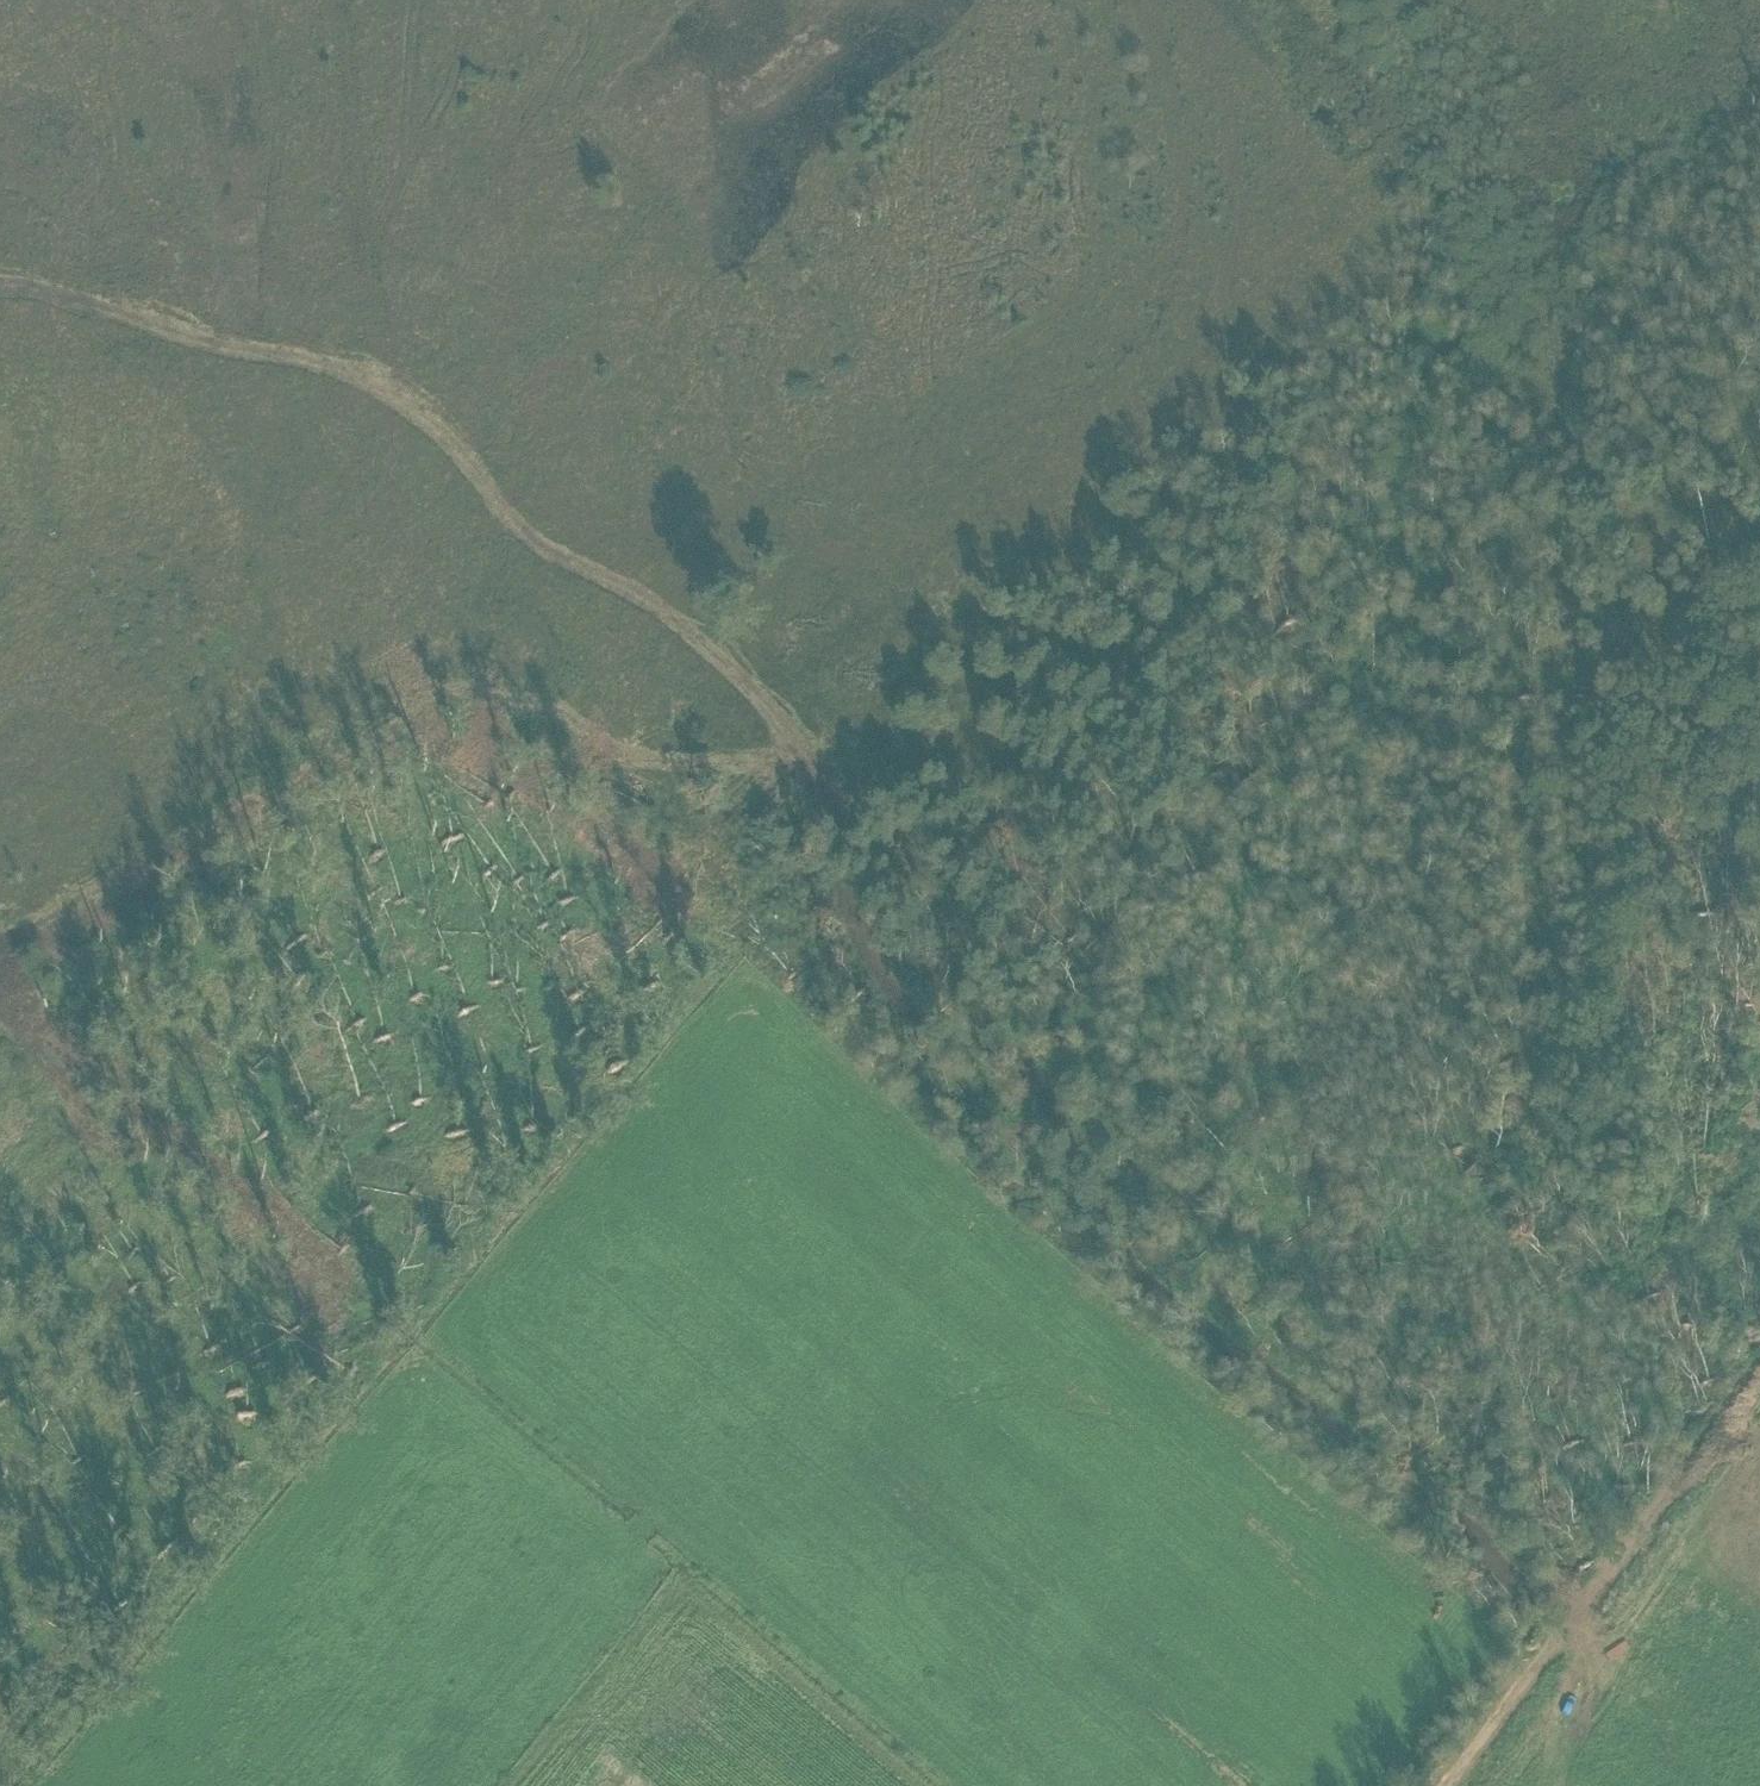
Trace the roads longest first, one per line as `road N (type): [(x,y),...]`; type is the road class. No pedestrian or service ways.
road 1 (track): [(1449,1785),(1759,1378)]

